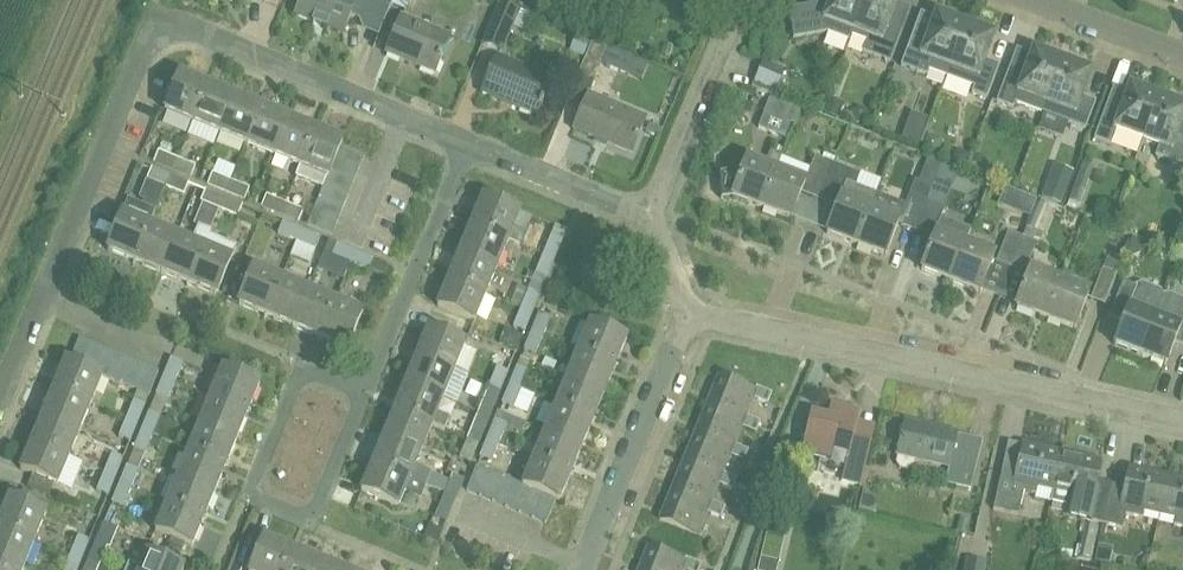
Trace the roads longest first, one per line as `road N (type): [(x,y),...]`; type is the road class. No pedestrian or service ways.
road 1 (residential): [(55,262),(156,17),(470,143)]
road 2 (residential): [(1182,424),(730,318),(693,323)]
road 3 (residential): [(582,569),(673,345),(693,323)]
road 4 (residential): [(366,391),(470,143)]
road 5 (residential): [(303,365),(55,262)]
road 6 (residential): [(651,216),(745,0)]
road 7 (residential): [(470,143),(651,216)]
road 8 (residential): [(1029,0),(1182,55)]
road 9 (residential): [(0,398),(55,262)]
road 10 (residential): [(247,498),(303,365)]
road 11 (residential): [(310,524),(366,391)]
road 12 (residential): [(310,524),(421,569)]

